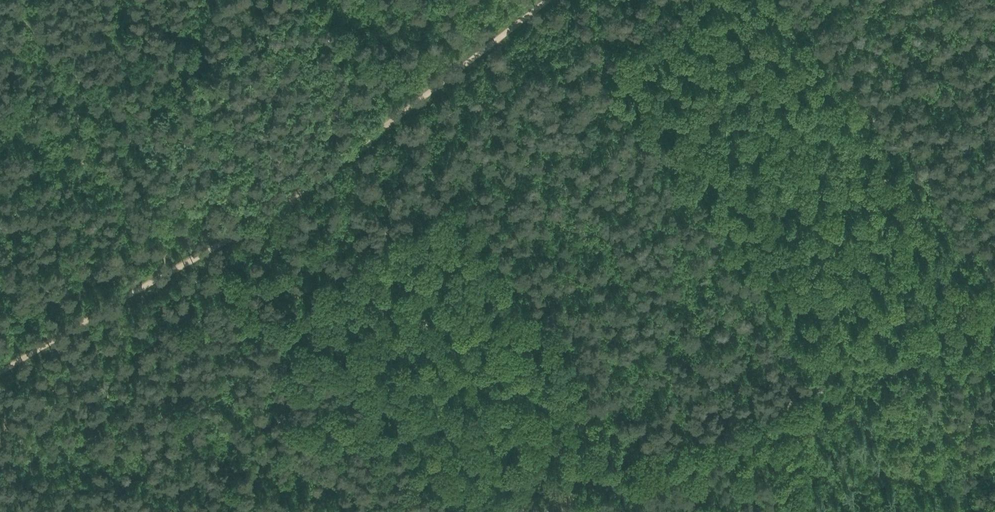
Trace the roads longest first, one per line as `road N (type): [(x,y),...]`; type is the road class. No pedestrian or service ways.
road 1 (track): [(547,0),(270,214),(0,373)]
road 2 (track): [(994,333),(483,511)]

